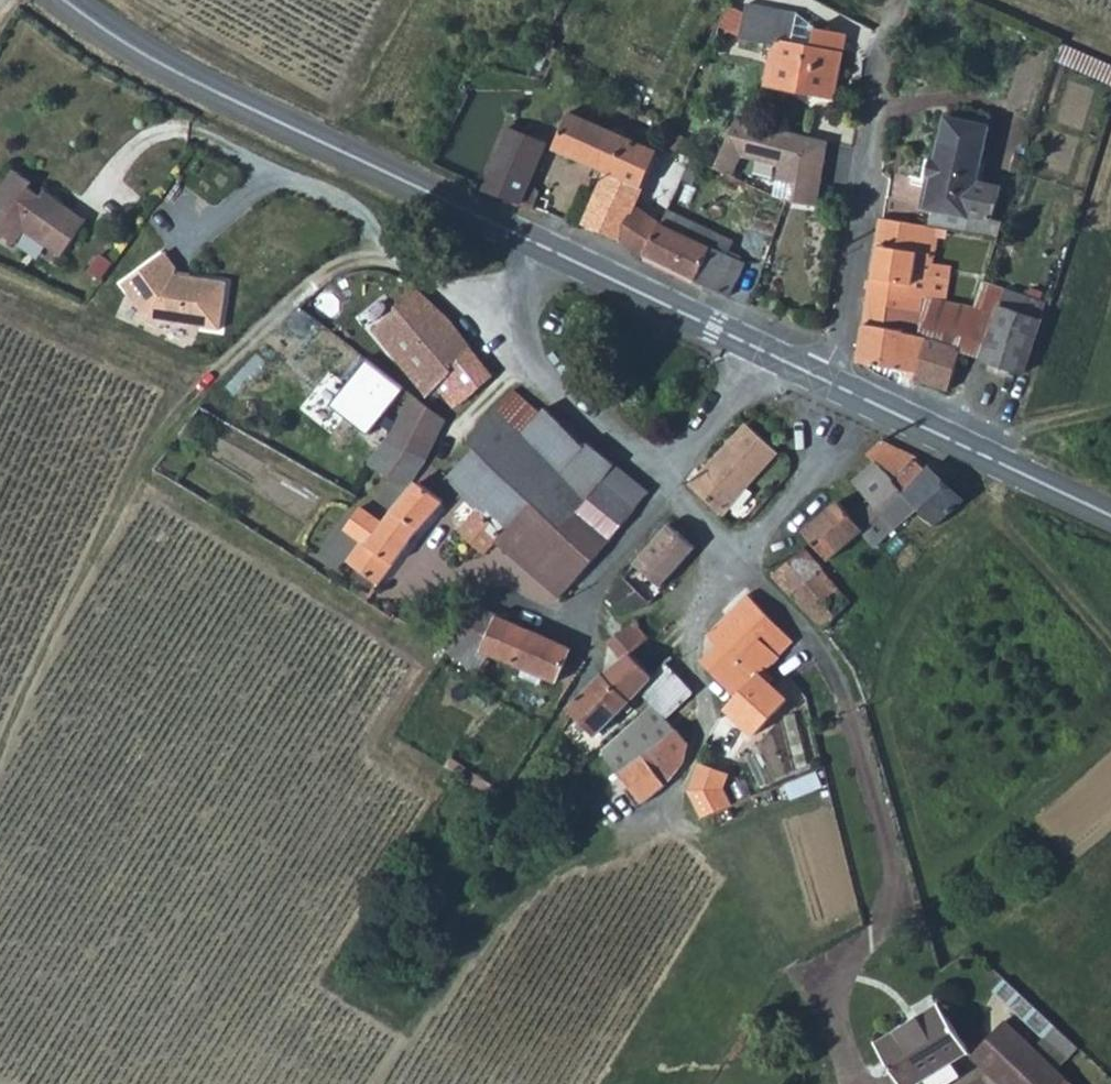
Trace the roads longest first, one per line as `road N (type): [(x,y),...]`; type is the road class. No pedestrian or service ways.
road 1 (secondary): [(66,0),(162,64),(540,246)]
road 2 (track): [(657,827),(554,875),(396,1045),(373,1083)]
road 3 (residential): [(883,35),(844,326),(821,379)]
road 4 (track): [(140,471),(0,755)]
road 5 (residential): [(540,246),(517,301),(526,370),(663,491)]
road 6 (residential): [(729,558),(699,606),(690,644),(689,670),(707,694),(698,741),(657,827)]
road 7 (secondary): [(875,403),(1110,515)]
road 8 (secondary): [(540,246),(768,353)]
road 9 (track): [(0,285),(207,380)]
road 10 (residential): [(729,558),(875,403)]
road 11 (track): [(1003,464),(1019,510),(1110,642)]
road 12 (residential): [(663,491),(768,353)]
road 13 (residential): [(567,626),(663,491)]
road 14 (residential): [(436,570),(567,626)]
road 15 (track): [(1003,464),(1046,420),(1110,413)]

